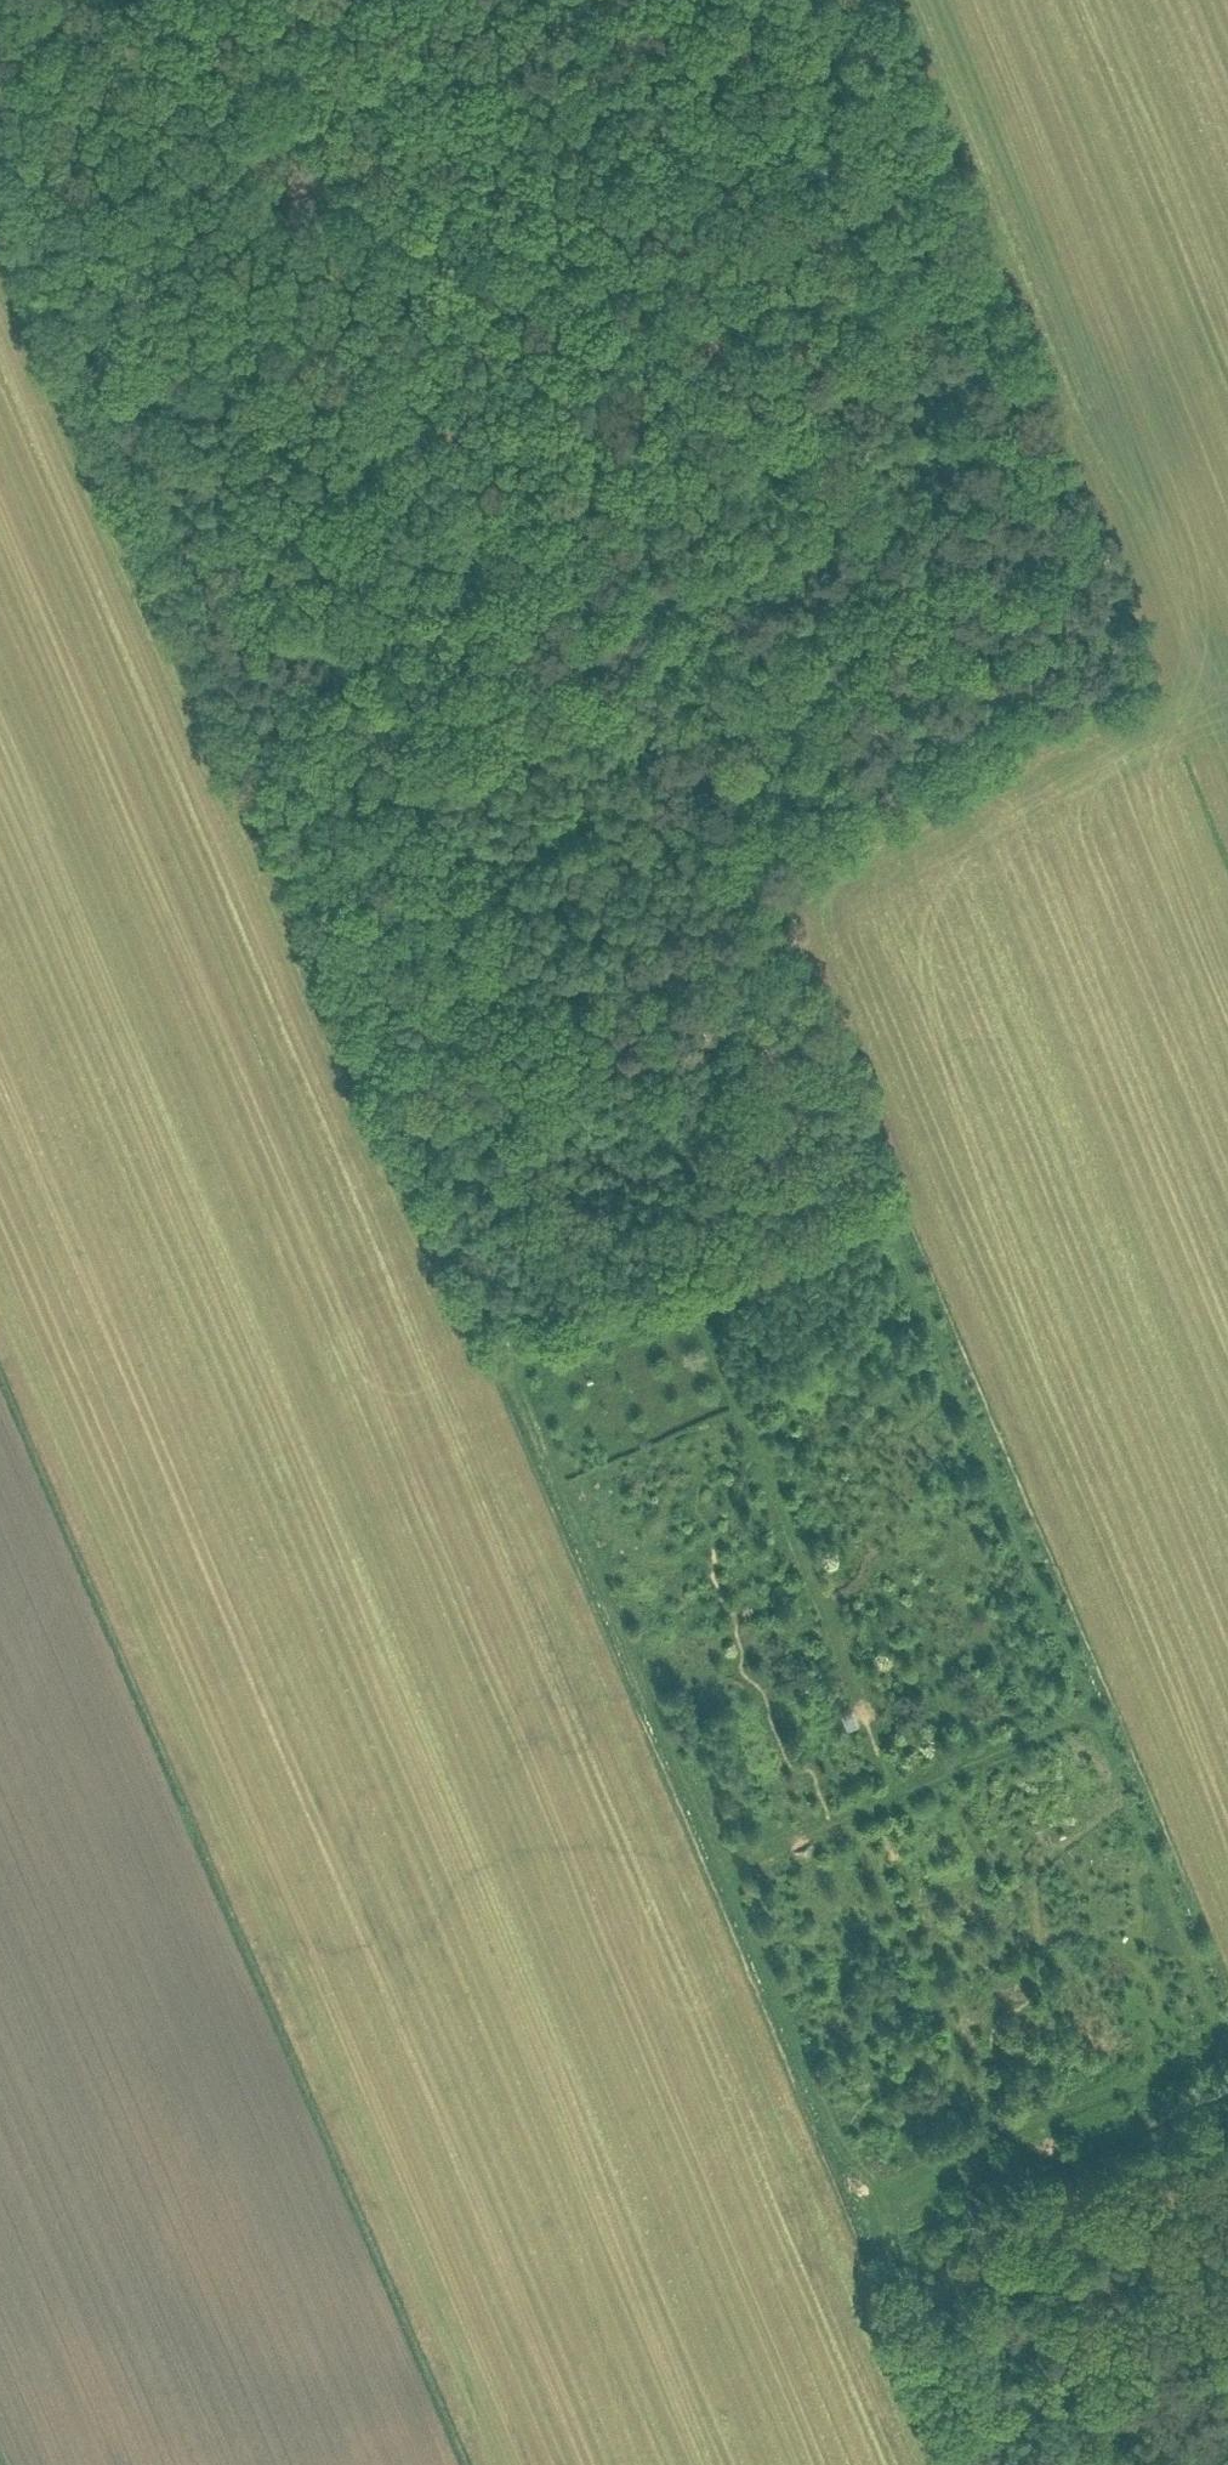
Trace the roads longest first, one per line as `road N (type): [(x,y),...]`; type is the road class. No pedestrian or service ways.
road 1 (track): [(1010,2464),(878,2192)]

